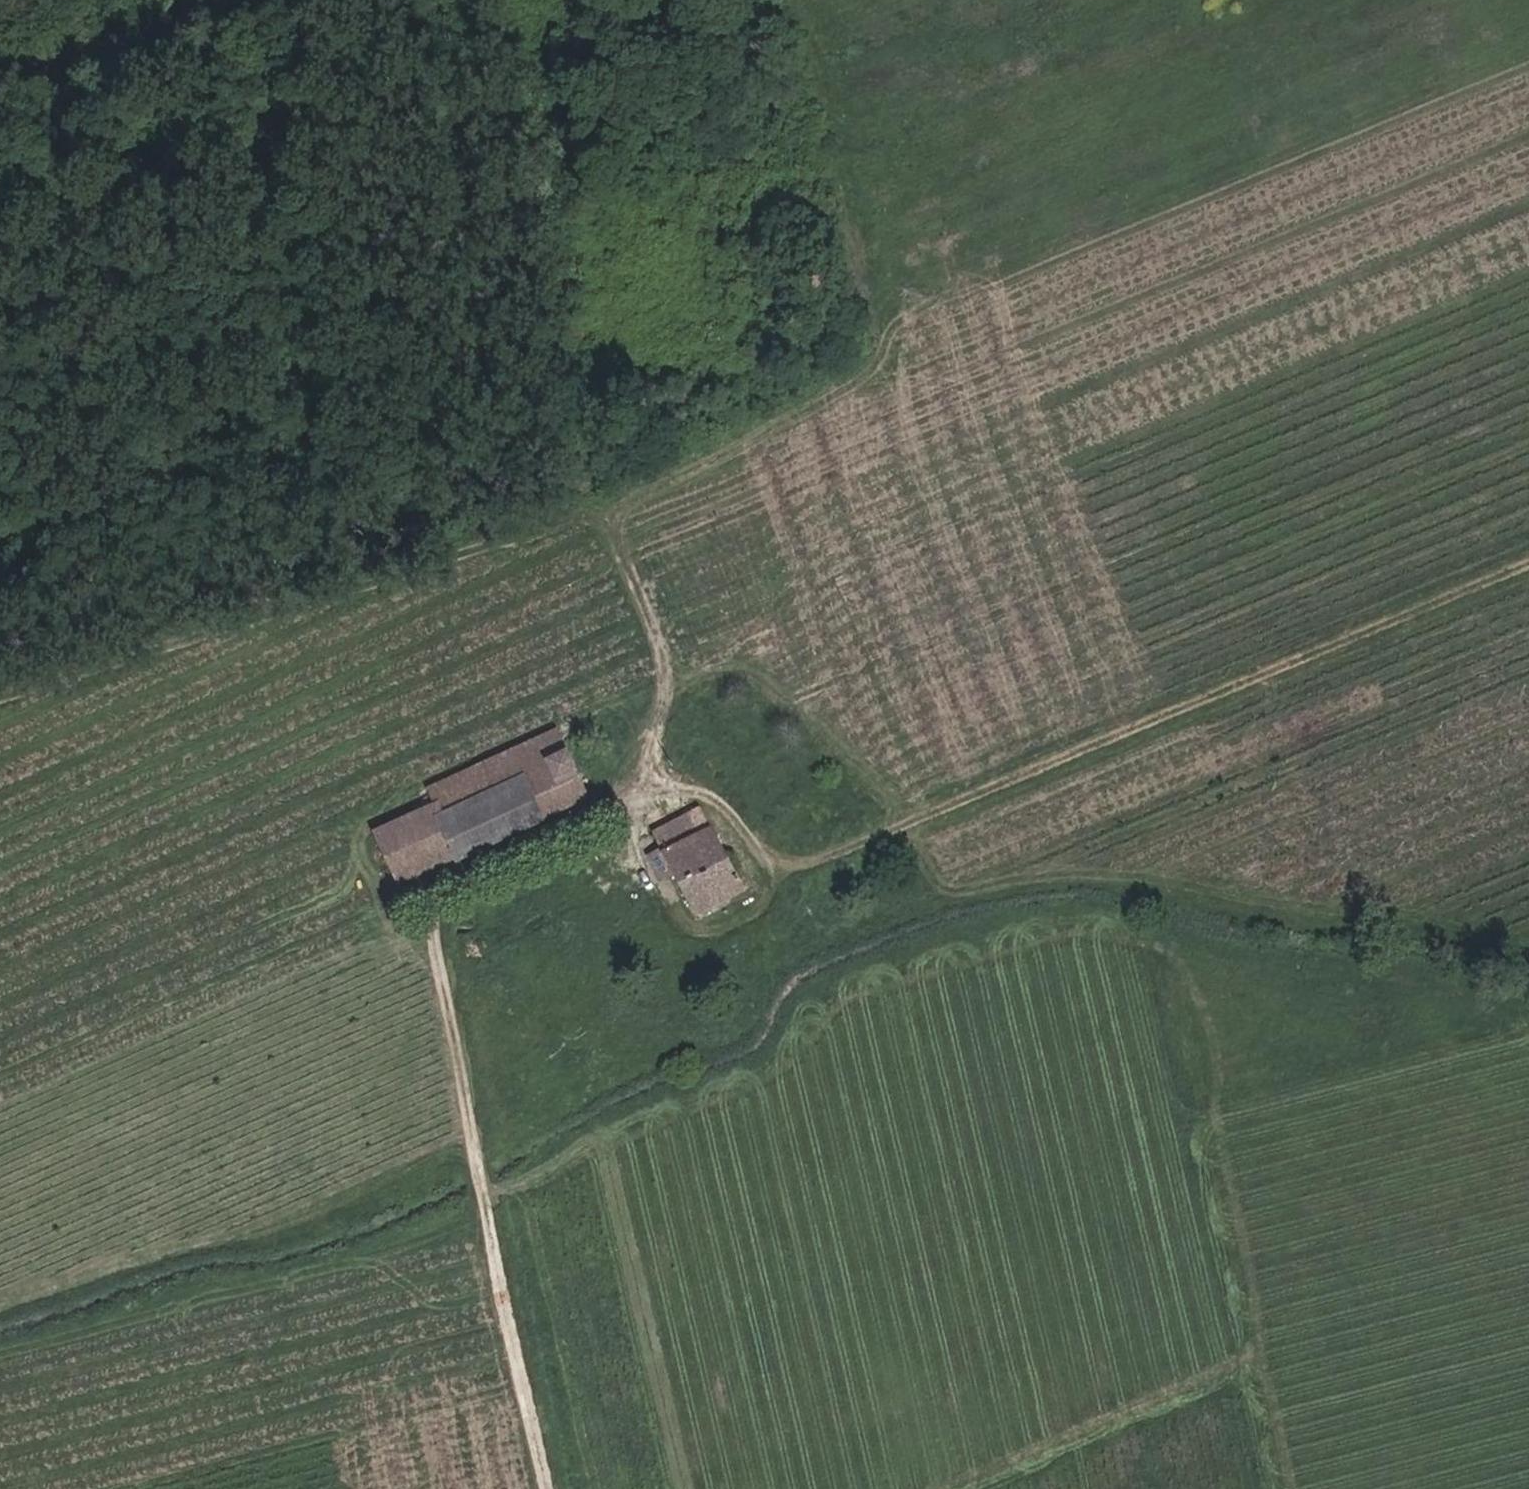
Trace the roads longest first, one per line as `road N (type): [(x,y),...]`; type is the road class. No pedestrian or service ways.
road 1 (track): [(552,1488),(481,1167),(406,1018),(384,956),(434,887),(611,799),(691,785),(802,859),(848,854),(1528,570)]
road 2 (track): [(663,790),(657,749),(671,660),(611,527),(654,483),(858,374),(885,296),(813,0)]

